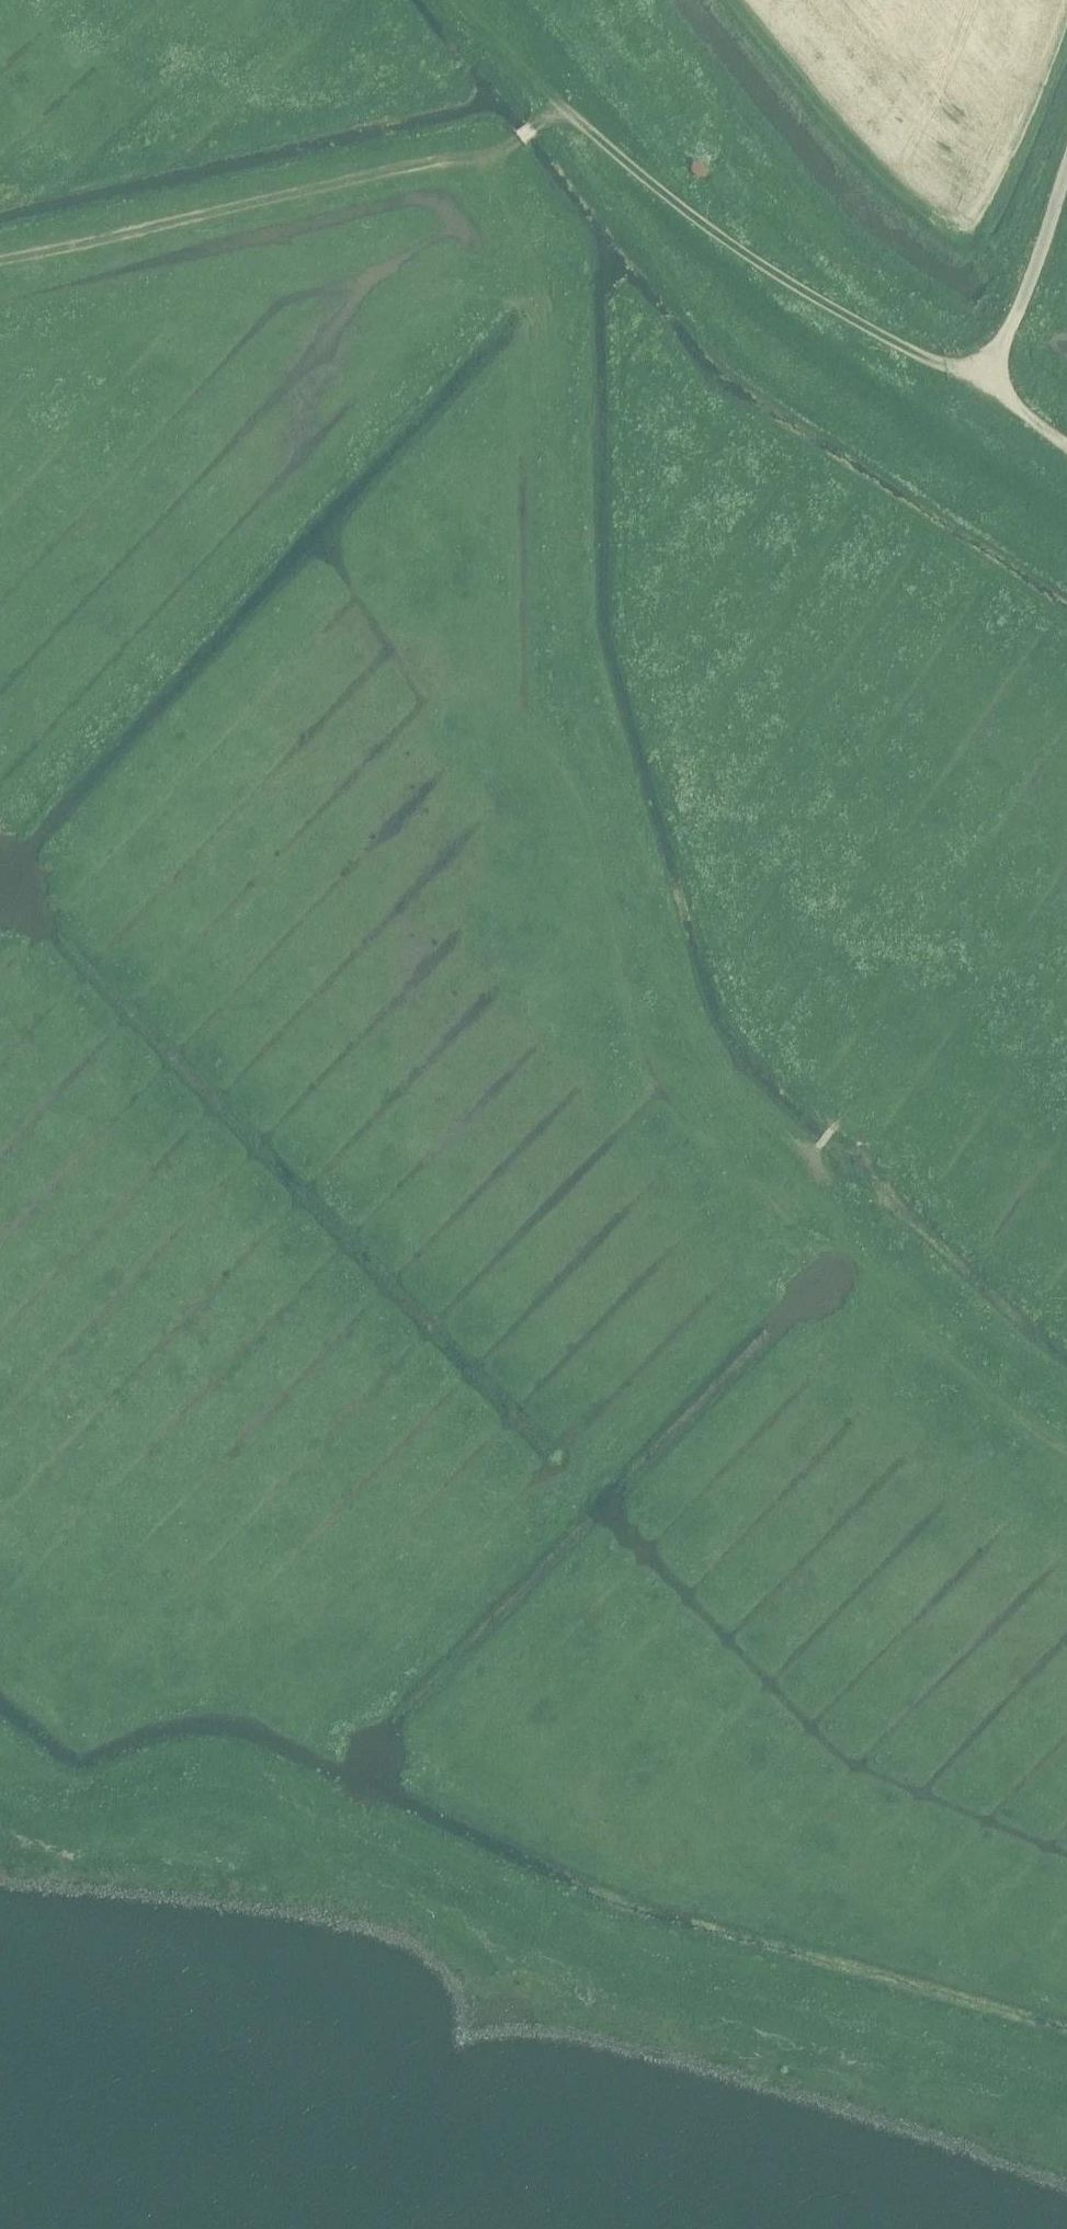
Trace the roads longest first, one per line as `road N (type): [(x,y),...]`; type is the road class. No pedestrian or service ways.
road 1 (track): [(560,113),(534,121),(514,144),(484,153),(0,266)]
road 2 (track): [(492,0),(564,87),(560,113),(724,246)]
road 3 (track): [(967,371),(809,299),(724,246)]
road 4 (unclassified): [(984,377),(1039,260),(1066,165)]

